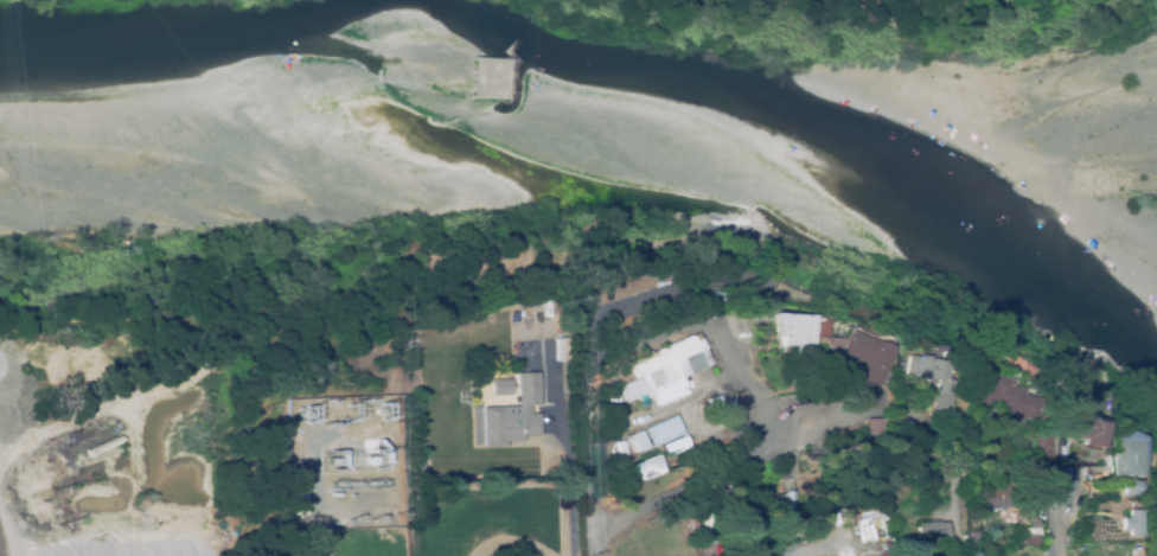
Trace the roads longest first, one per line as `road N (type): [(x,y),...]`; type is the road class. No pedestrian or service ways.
road 1 (residential): [(594,555),(594,530),(640,482),(792,447),(874,396)]

